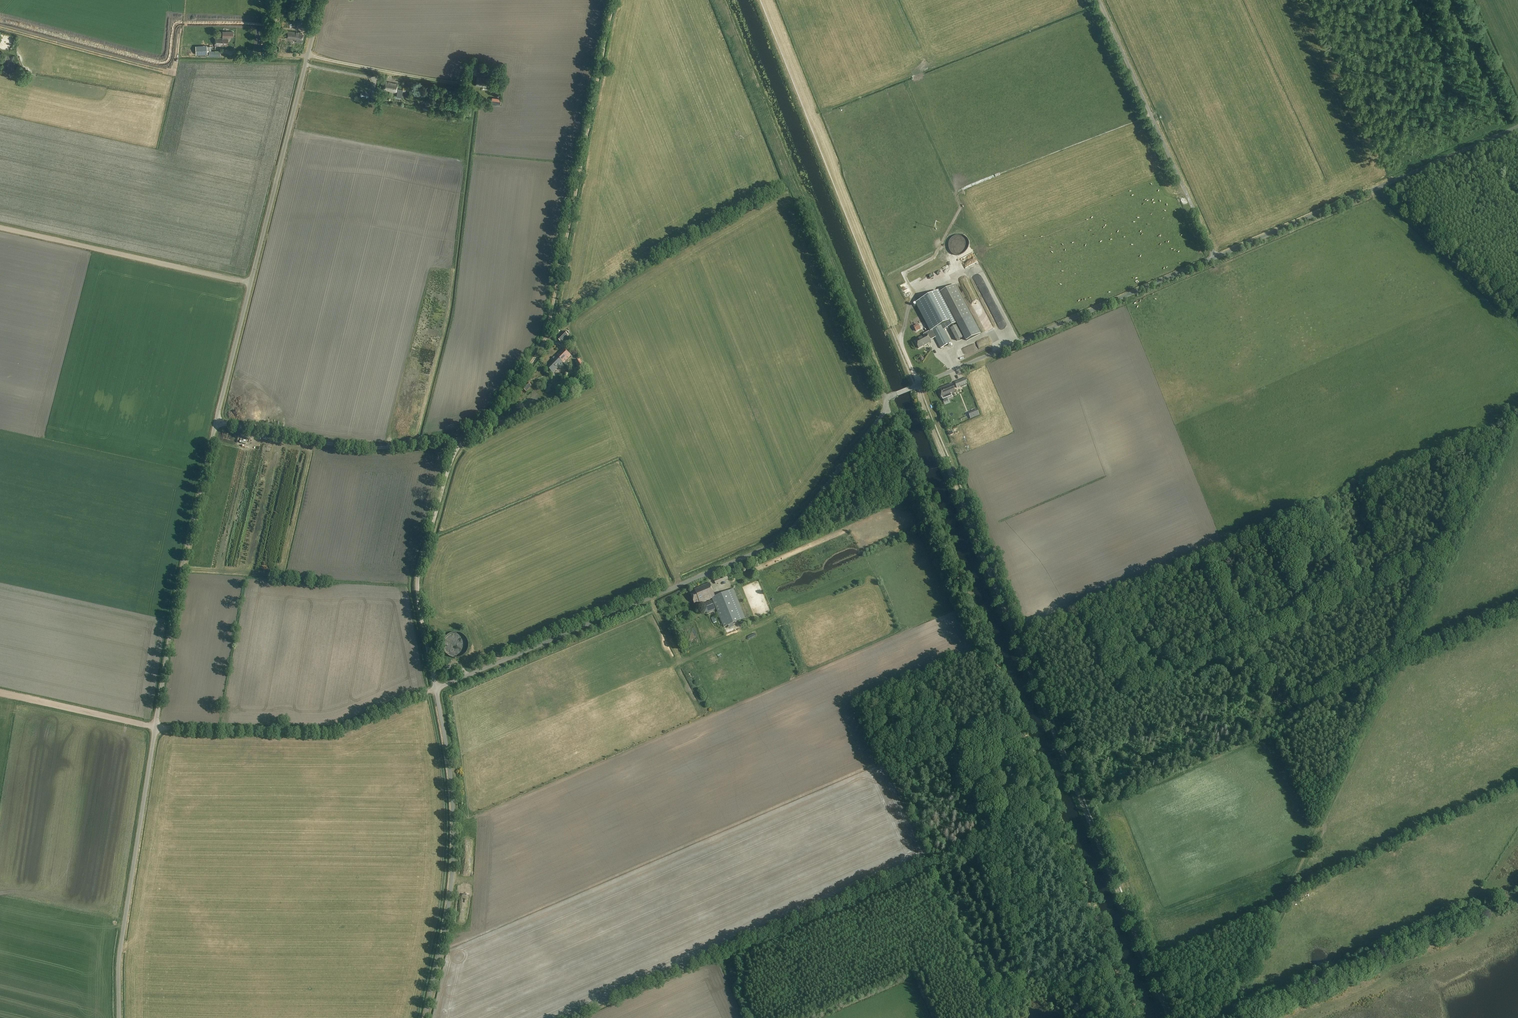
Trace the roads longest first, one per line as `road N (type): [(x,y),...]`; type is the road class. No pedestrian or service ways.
road 1 (unclassified): [(425,1017),(454,851),(436,689),(778,541),(889,397),(1215,257)]
road 2 (unclassified): [(119,1017),(121,945),(181,569),(322,0)]
road 3 (track): [(216,422),(381,447),(468,435),(483,421),(548,331),(614,0)]
road 4 (track): [(0,693),(155,727),(324,731),(436,689),(417,586),(452,456),(468,435)]
road 5 (track): [(1394,662),(1231,1016)]
road 6 (track): [(1053,726),(915,386)]
road 7 (unclassified): [(1215,257),(1517,126)]
road 8 (track): [(1171,1017),(1053,726)]
road 9 (track): [(1151,114),(955,192),(961,209),(921,275)]
road 10 (unclassified): [(1215,257),(1100,0)]
road 11 (track): [(250,283),(0,227)]
road 12 (track): [(230,54),(309,57),(459,85)]

